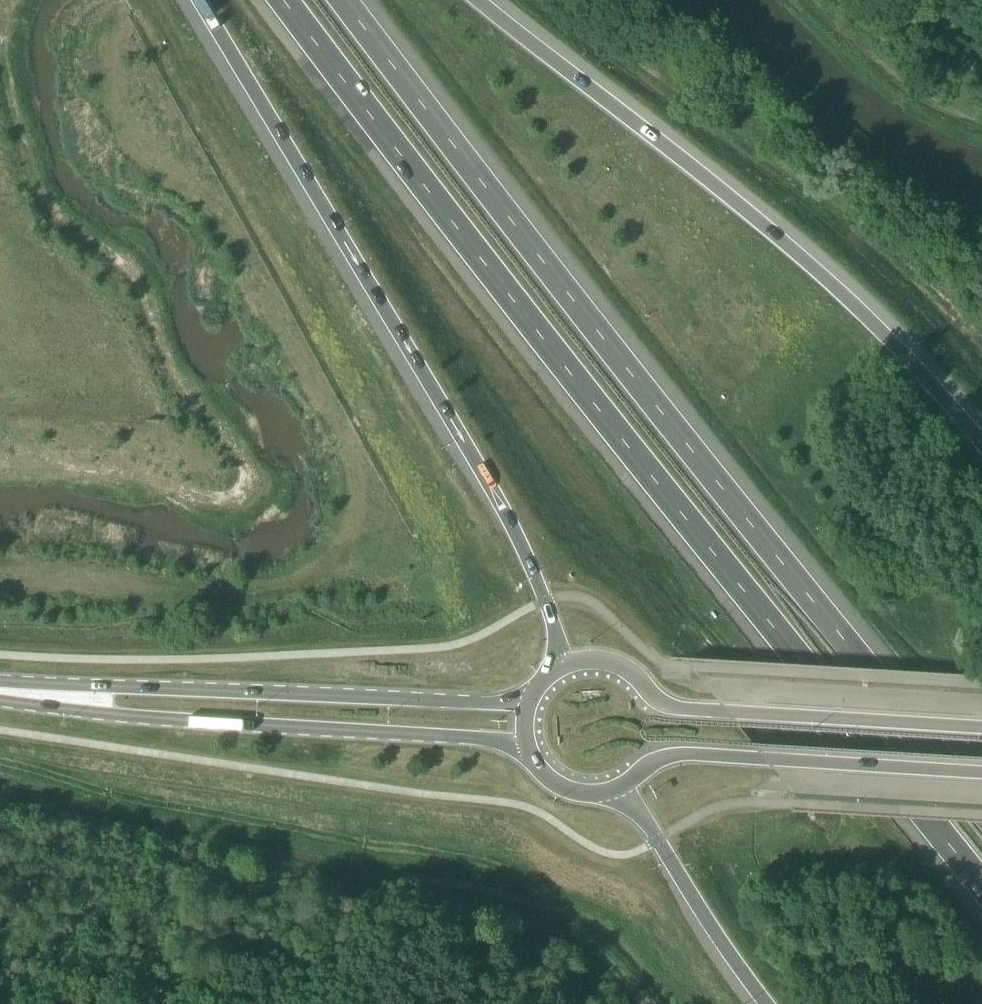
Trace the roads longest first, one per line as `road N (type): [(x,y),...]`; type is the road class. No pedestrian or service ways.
road 1 (motorway): [(277,0),(599,428),(981,891)]
road 2 (motorway): [(981,802),(343,0)]
road 3 (motorway): [(194,0),(500,500),(547,602),(560,668)]
road 4 (motorway): [(981,451),(842,293),(470,0)]
road 5 (primary): [(48,691),(117,714),(209,728),(525,746)]
road 6 (primary): [(526,709),(120,688),(48,691)]
road 7 (primary): [(981,729),(671,708),(614,664),(560,668)]
road 8 (primary): [(614,797),(658,763),(689,756),(981,774)]
road 9 (motorway): [(614,797),(648,823),(761,1003)]

